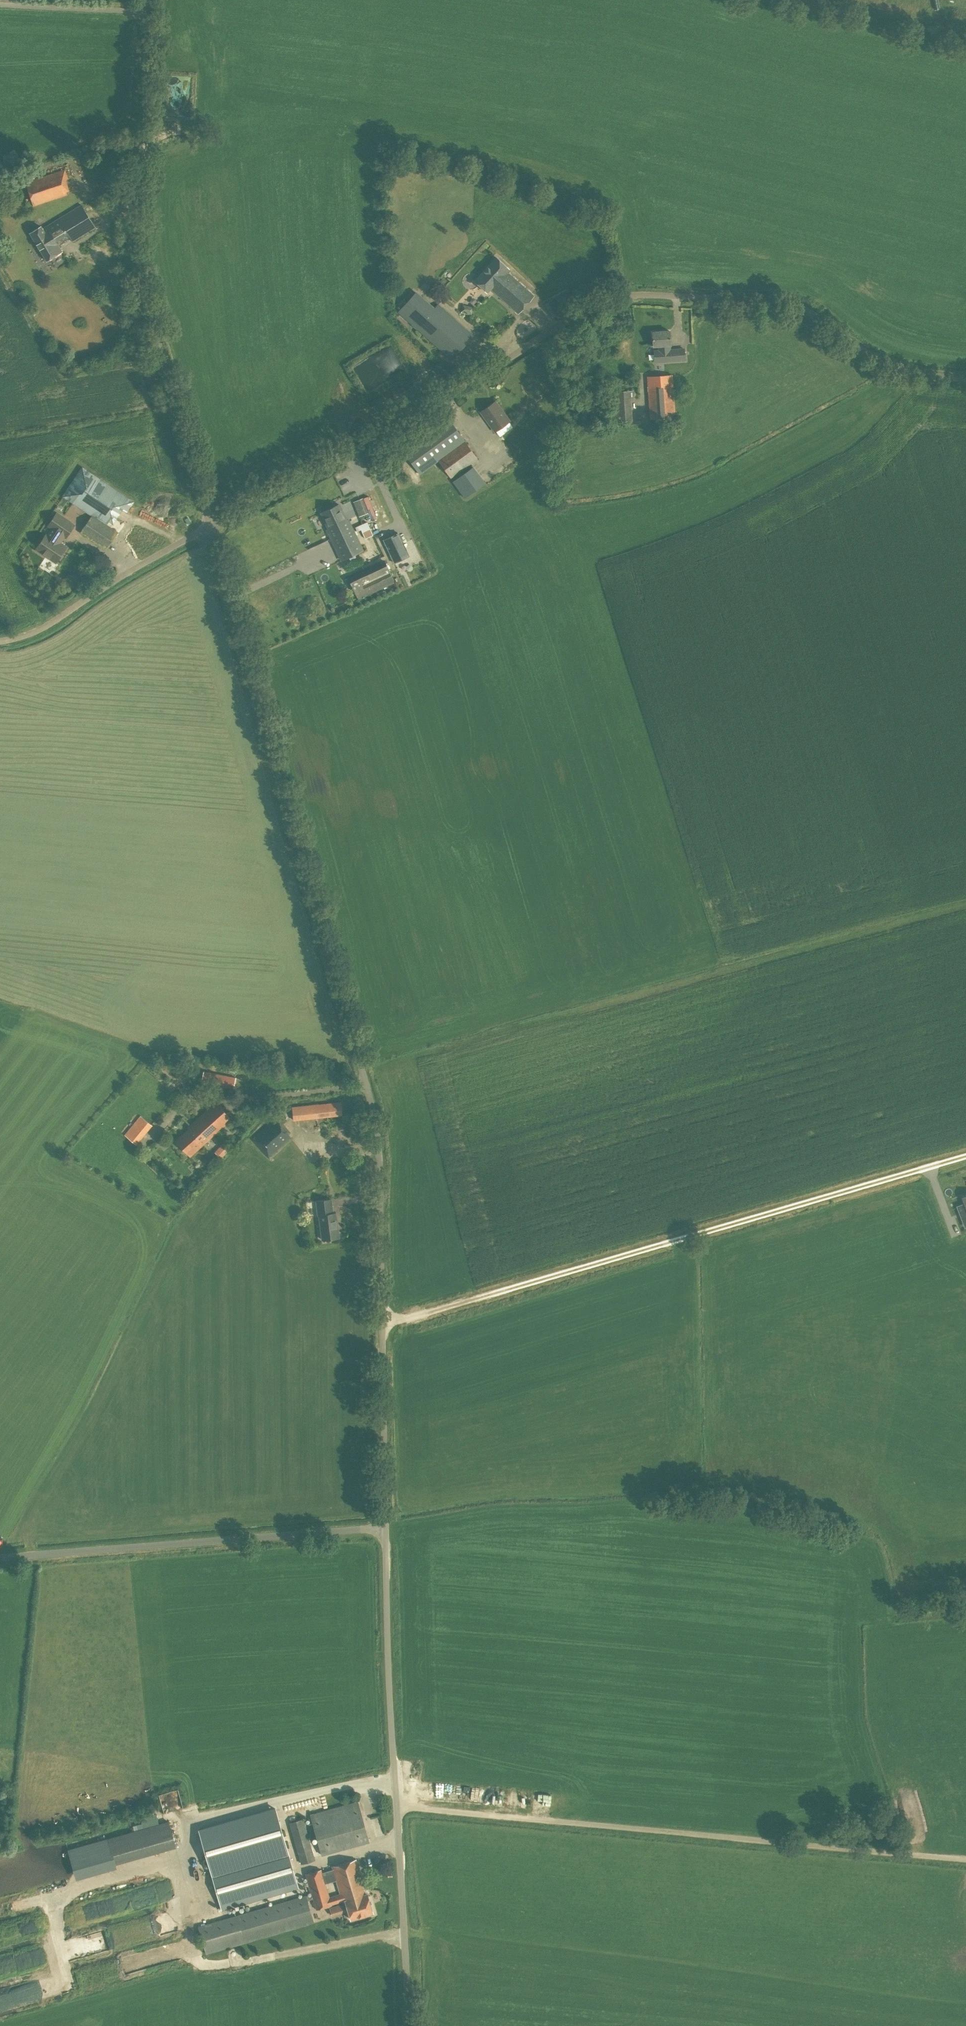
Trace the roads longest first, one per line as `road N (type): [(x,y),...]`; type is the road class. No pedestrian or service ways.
road 1 (unclassified): [(206,520),(466,383),(583,303),(621,293),(812,310),(879,351),(965,373)]
road 2 (unclassified): [(380,1319),(372,1116),(206,520)]
road 3 (unclassified): [(380,1319),(965,1155)]
road 4 (unclassified): [(206,520),(142,268),(137,145),(147,0)]
road 5 (unclassified): [(409,2025),(384,1528)]
road 6 (unclassified): [(0,1560),(384,1528)]
road 7 (unclassified): [(0,638),(27,630),(206,520)]
road 8 (unclassified): [(384,1528),(380,1319)]

